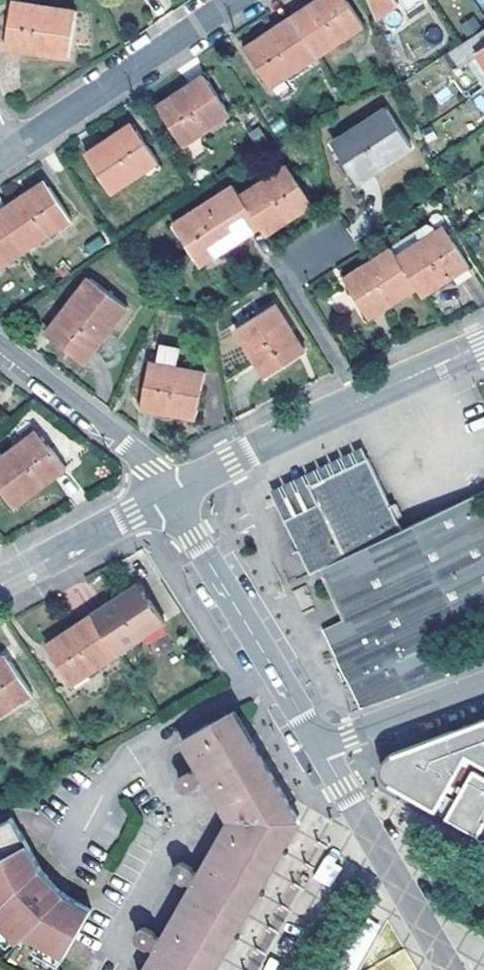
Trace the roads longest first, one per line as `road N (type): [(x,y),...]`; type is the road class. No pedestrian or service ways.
road 1 (residential): [(318,742),(170,495)]
road 2 (residential): [(2,156),(236,0)]
road 3 (residential): [(170,495),(123,440),(0,345)]
road 4 (residential): [(359,400),(170,495)]
road 5 (residential): [(318,742),(483,684)]
road 6 (unclassified): [(170,495),(24,571)]
road 7 (residential): [(483,345),(359,400)]
road 8 (residential): [(359,400),(295,292)]

